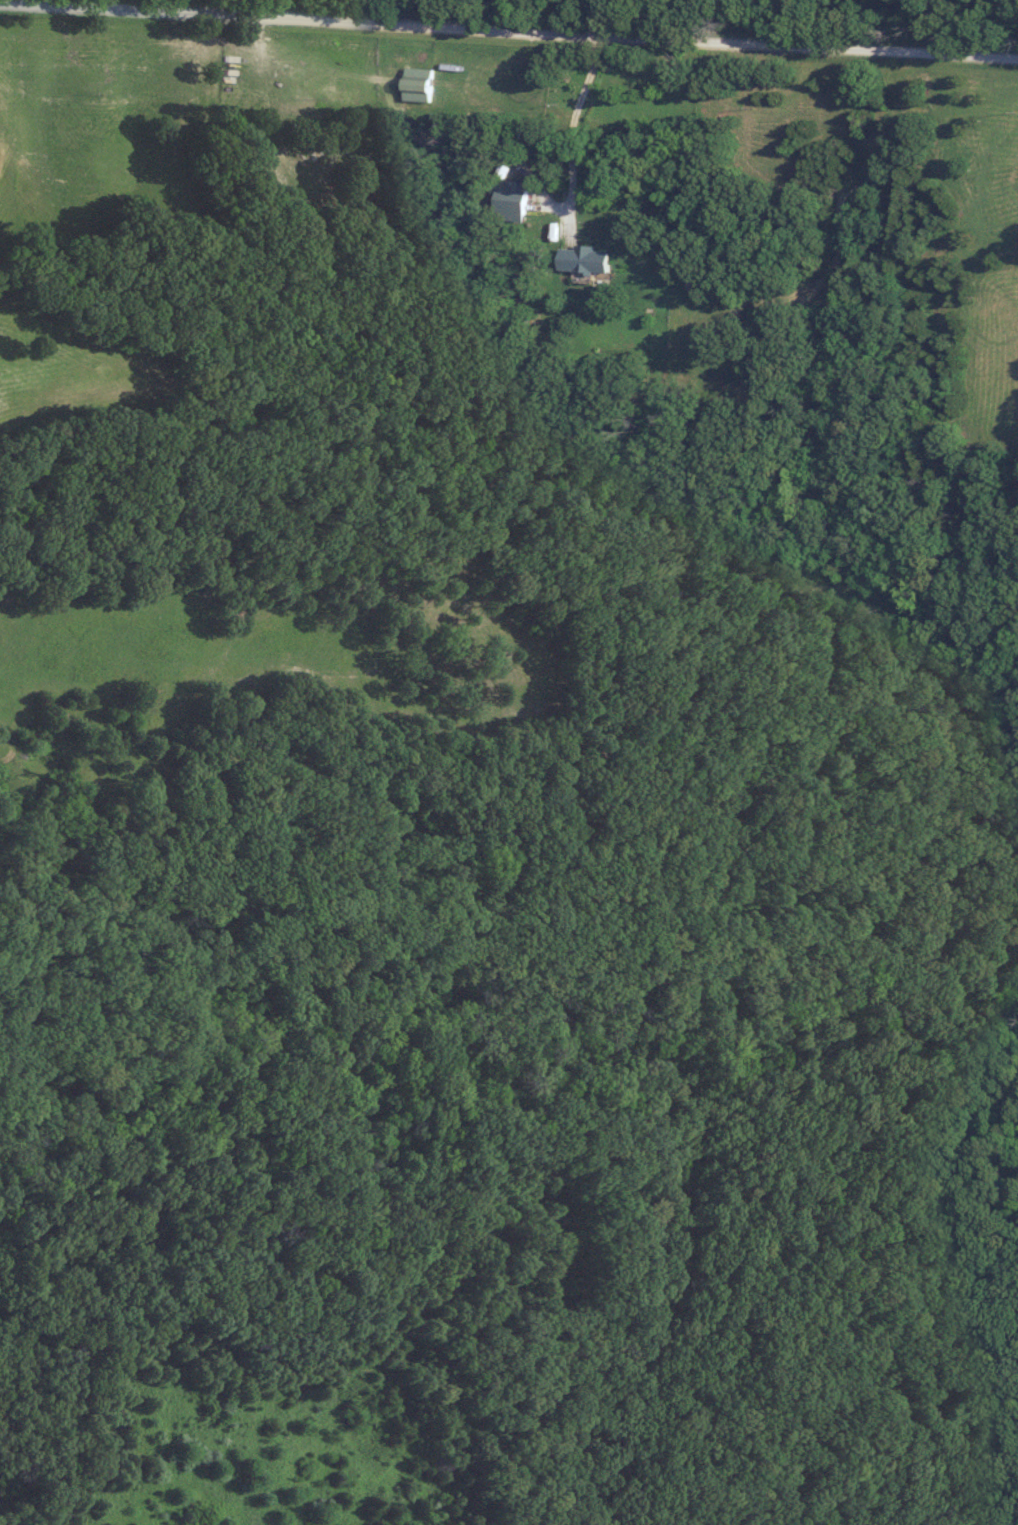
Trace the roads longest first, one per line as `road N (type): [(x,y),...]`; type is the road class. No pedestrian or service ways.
road 1 (residential): [(0,2),(1017,58)]

